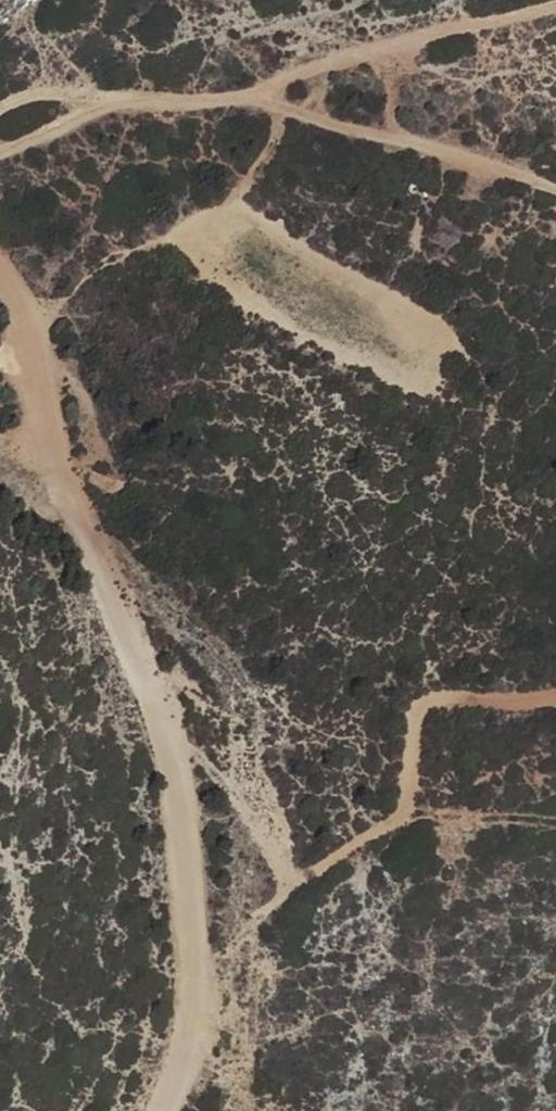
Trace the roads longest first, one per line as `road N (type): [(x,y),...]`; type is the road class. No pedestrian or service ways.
road 1 (track): [(167,1110),(195,1010),(184,808),(76,516),(25,336),(17,276),(0,265)]
road 2 (track): [(555,703),(424,706),(400,801),(259,921)]
road 3 (track): [(251,97),(555,178)]

